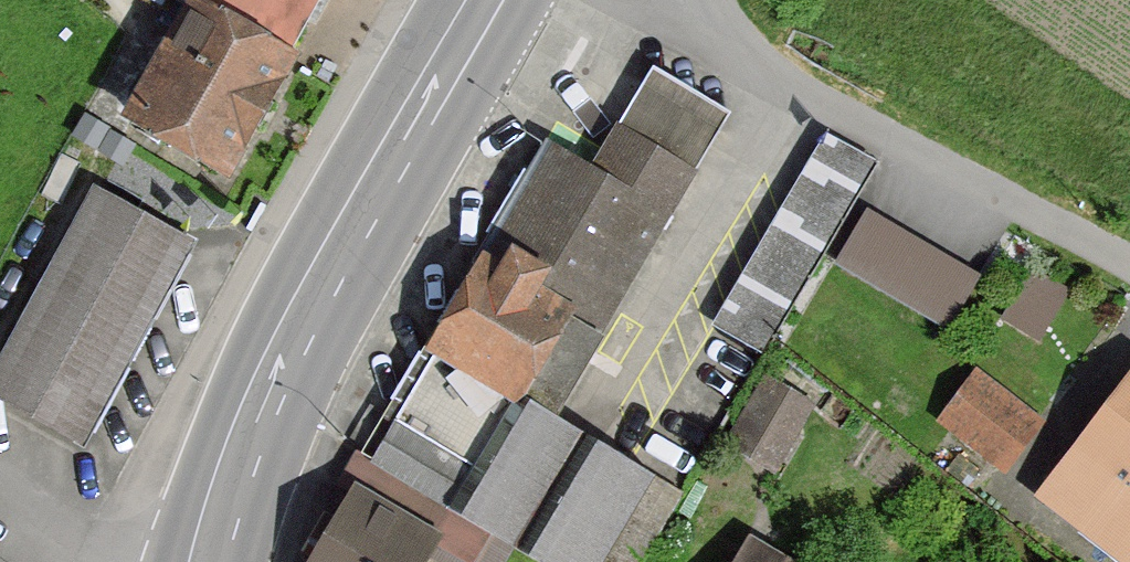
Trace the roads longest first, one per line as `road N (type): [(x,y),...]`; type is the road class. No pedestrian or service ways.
road 1 (primary): [(207,561),(267,387),(486,0)]
road 2 (unclassified): [(632,0),(1029,214)]
road 3 (residential): [(0,470),(140,561)]

